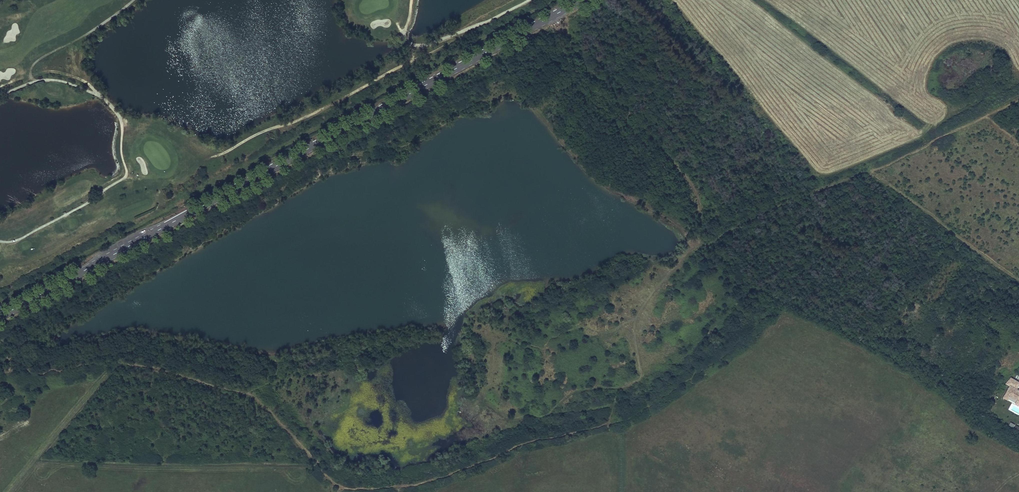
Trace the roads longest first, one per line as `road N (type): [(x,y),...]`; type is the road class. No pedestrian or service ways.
road 1 (primary): [(0,317),(584,0)]
road 2 (track): [(1018,278),(868,171),(705,243),(703,201),(548,19)]

